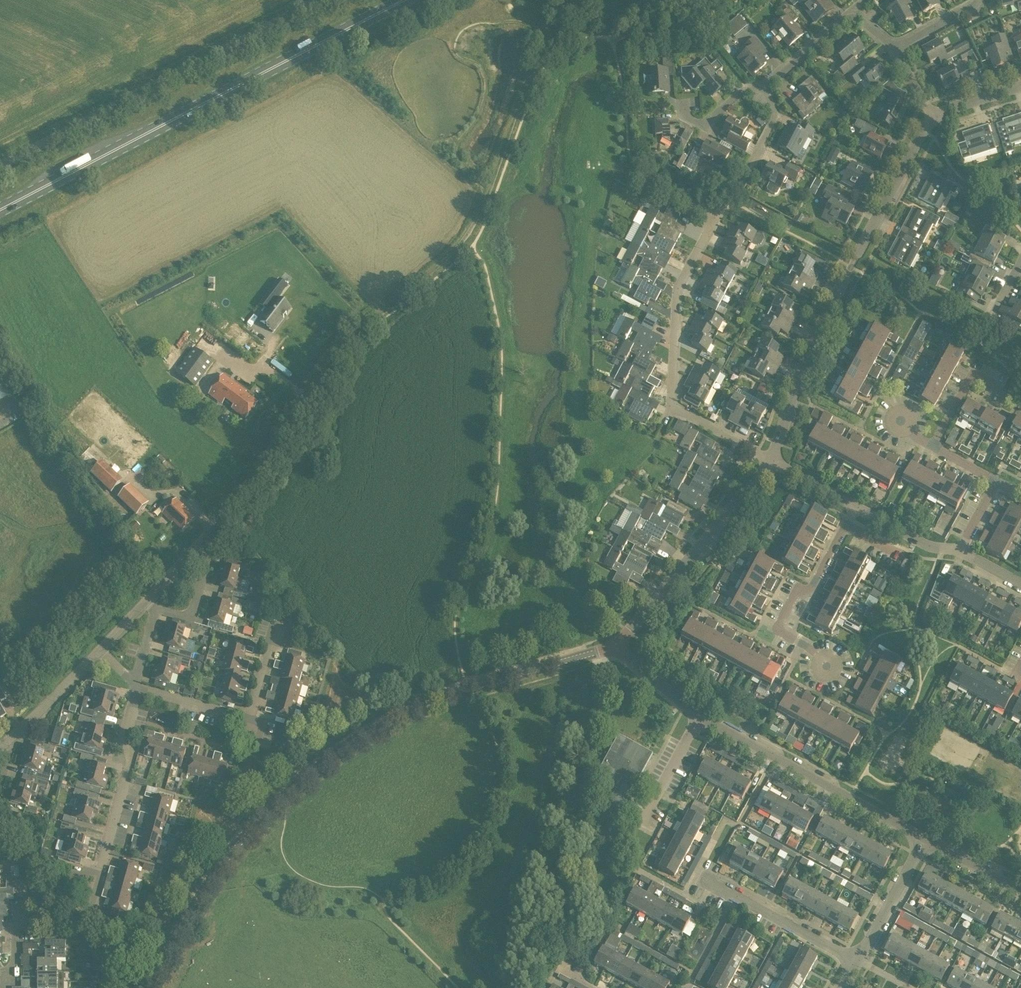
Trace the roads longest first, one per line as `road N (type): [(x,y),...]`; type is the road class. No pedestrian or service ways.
road 1 (unclassified): [(145,987),(219,865),(316,765),(425,704),(615,645)]
road 2 (primary): [(0,210),(403,0)]
road 3 (track): [(724,0),(679,26),(572,38),(543,55),(463,242)]
road 4 (residential): [(770,458),(810,348),(935,120)]
road 5 (unclassified): [(0,165),(318,0)]
road 6 (residential): [(770,458),(678,412),(675,308),(712,219),(694,209)]
road 7 (unclassified): [(925,840),(701,718)]
road 8 (residential): [(615,645),(770,458)]
road 9 (track): [(463,242),(352,340),(308,400)]
road 10 (residential): [(92,889),(132,754),(122,742),(136,686)]
road 11 (residential): [(852,679),(778,630),(845,525)]
road 12 (unclassified): [(196,547),(308,400)]
road 13 (residential): [(859,961),(696,874)]
road 14 (residential): [(859,961),(925,840)]
road 15 (residential): [(1020,400),(973,374),(933,447)]
road 16 (unclassified): [(2,745),(100,650)]
road 17 (residential): [(638,828),(701,718)]

